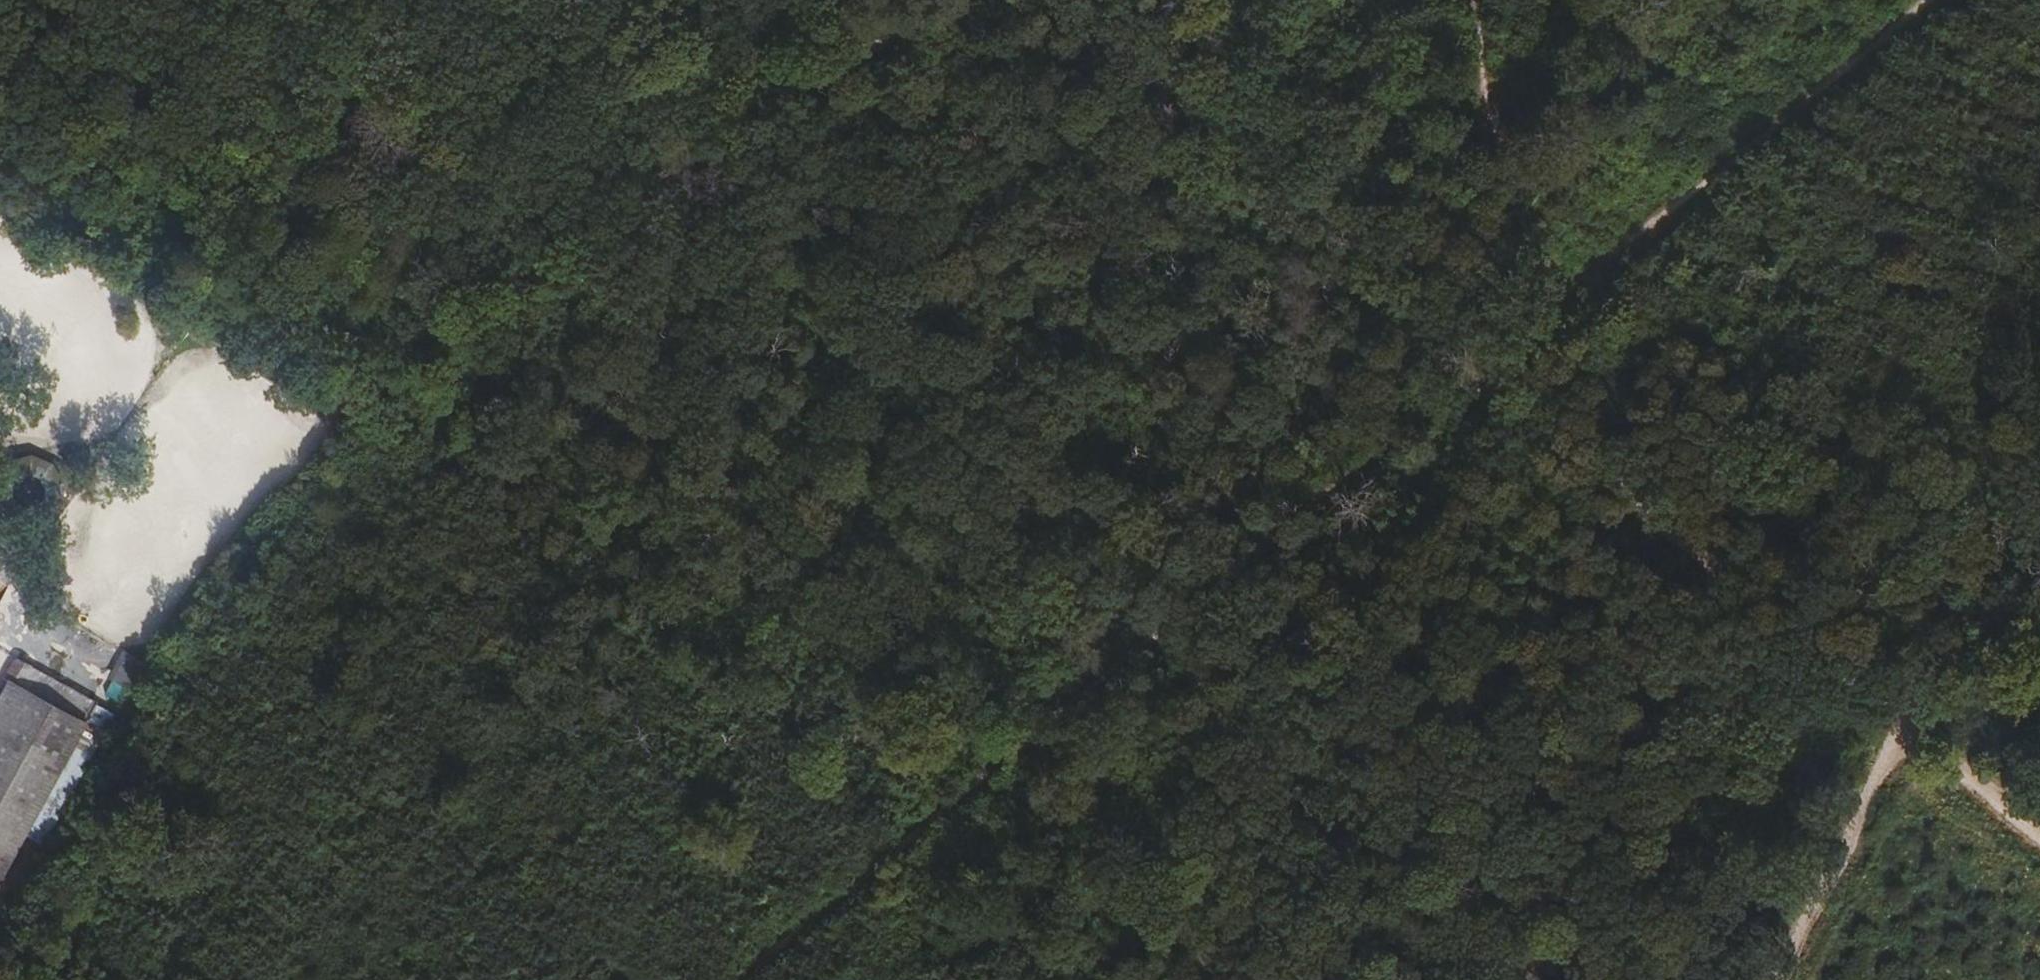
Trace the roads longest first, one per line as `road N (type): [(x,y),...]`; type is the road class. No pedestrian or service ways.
road 1 (track): [(738,979),(1919,0)]
road 2 (track): [(1468,370),(2039,837)]
road 3 (track): [(2039,477),(1765,979)]

